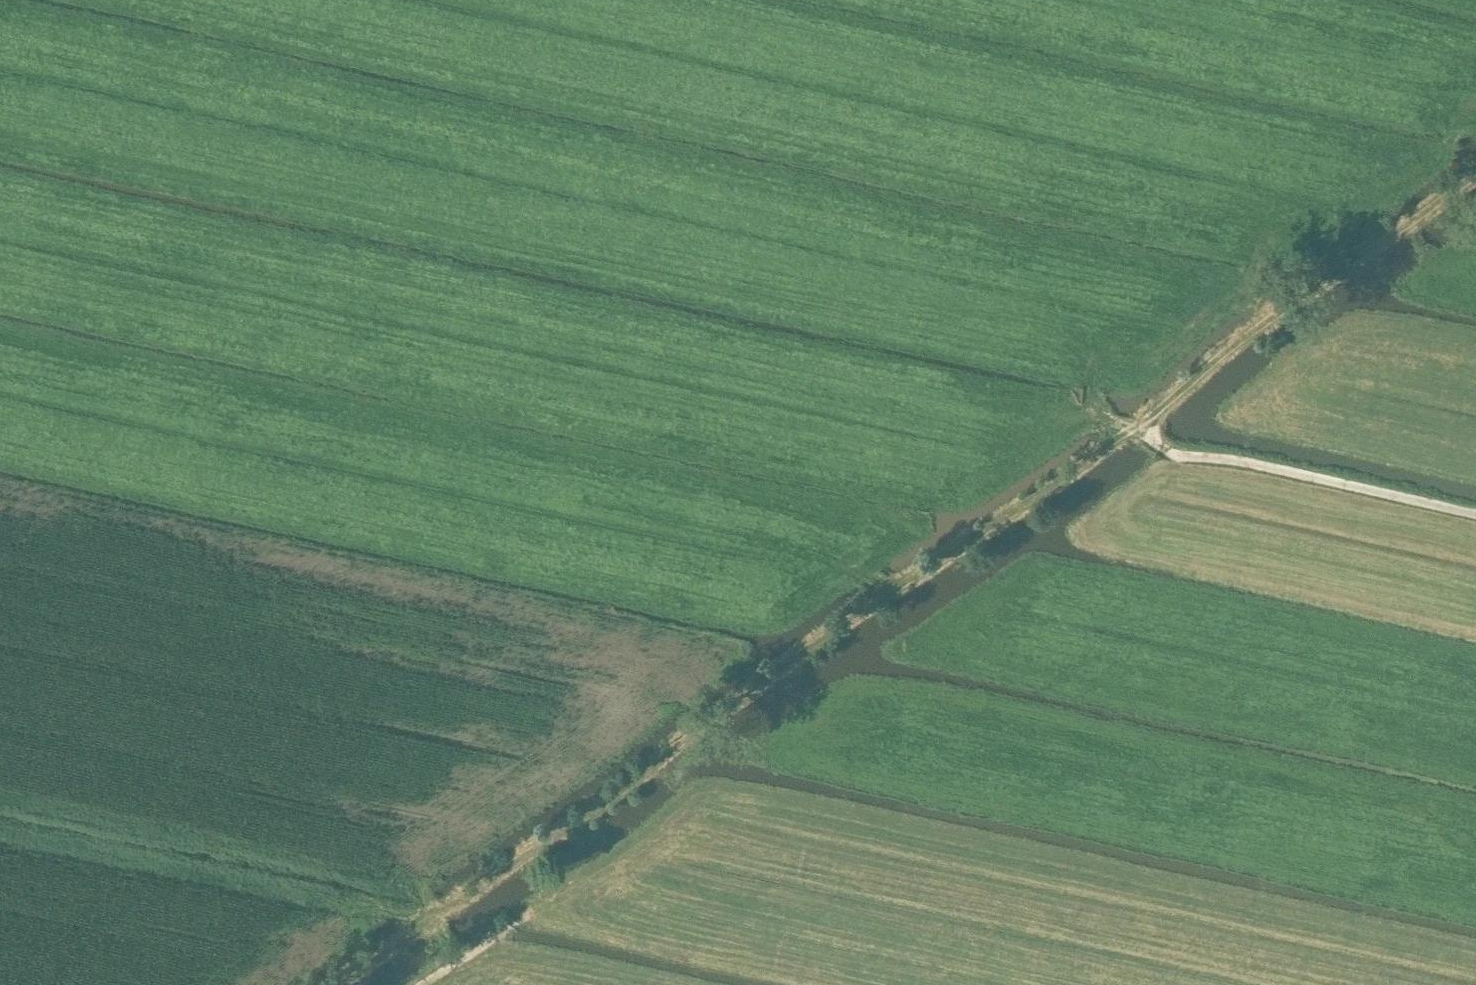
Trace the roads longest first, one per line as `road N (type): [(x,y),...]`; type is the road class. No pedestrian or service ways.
road 1 (track): [(339,984),(1135,428)]
road 2 (track): [(1135,428),(1475,183)]
road 3 (track): [(1475,515),(1237,460),(1181,456),(1135,428)]

